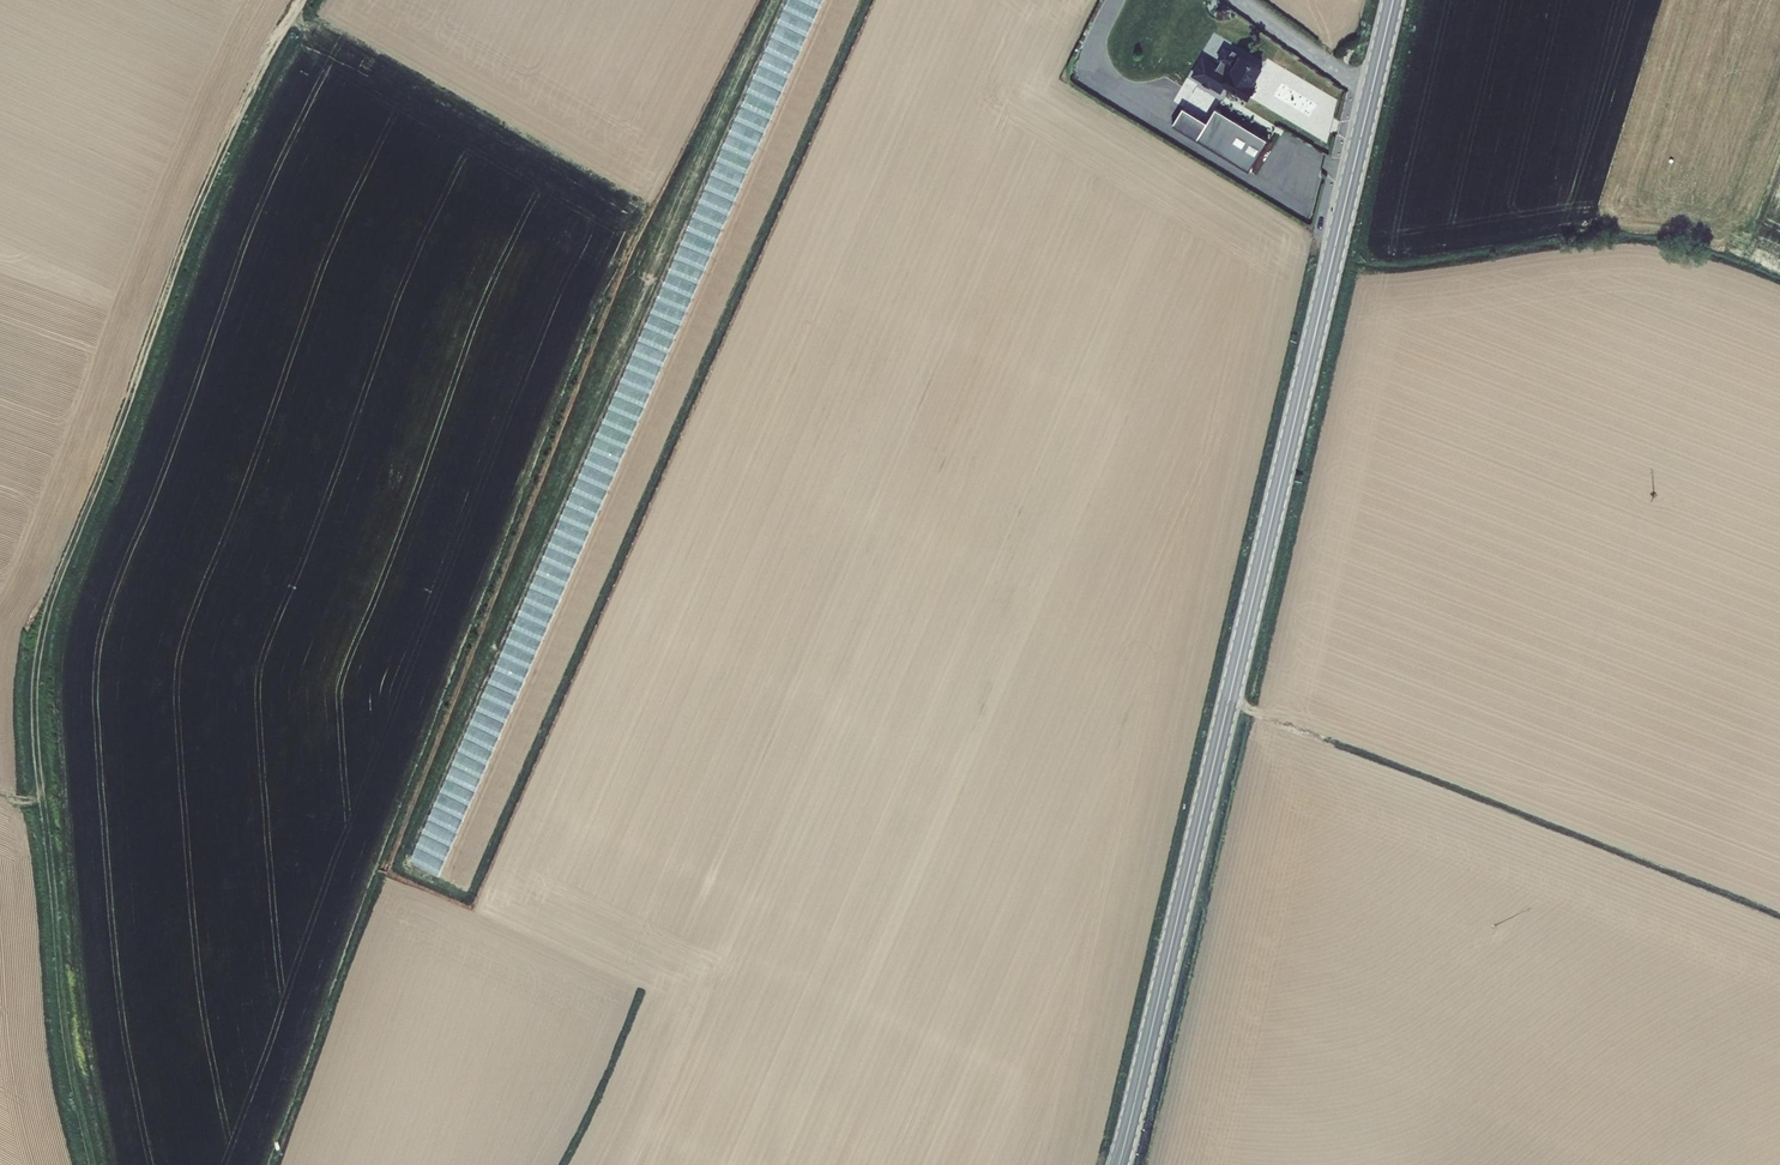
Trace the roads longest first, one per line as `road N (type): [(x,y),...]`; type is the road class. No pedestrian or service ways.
road 1 (track): [(91,1164),(68,1059),(32,711),(36,645),(189,224),(300,0)]
road 2 (primary): [(1119,1164),(1371,92)]
road 3 (unclassified): [(1371,92),(1254,0)]

